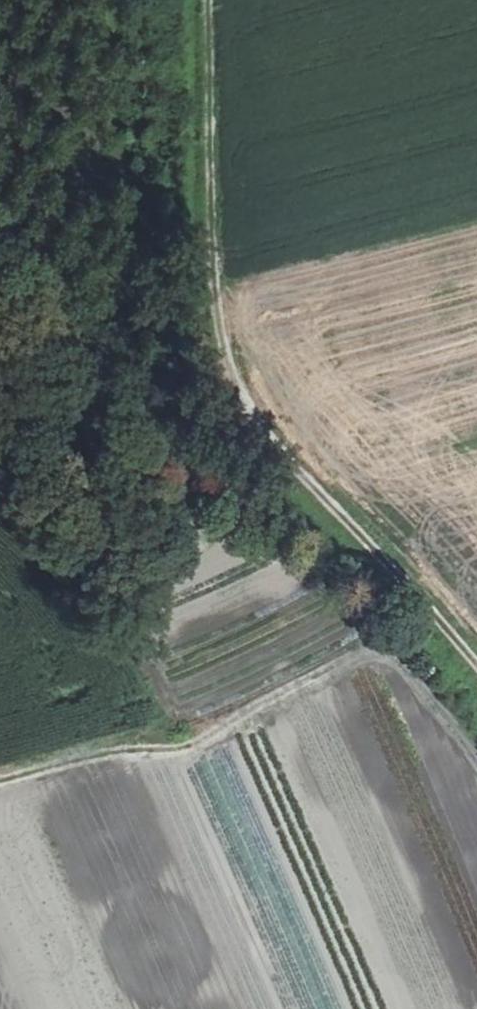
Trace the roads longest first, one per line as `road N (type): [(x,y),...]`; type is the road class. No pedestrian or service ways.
road 1 (track): [(198,0),(202,231),(218,344),(244,408),(280,457),(388,562),(476,667)]

